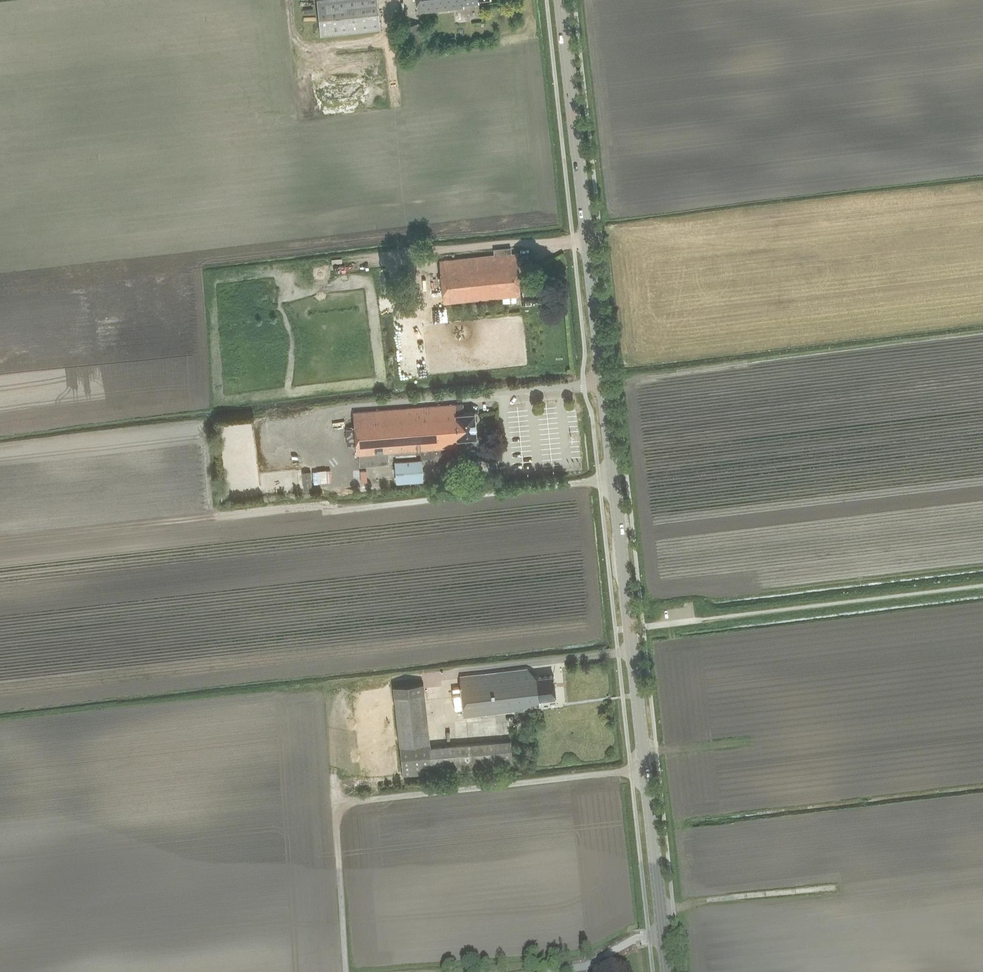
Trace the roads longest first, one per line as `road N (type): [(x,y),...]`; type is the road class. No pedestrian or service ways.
road 1 (secondary): [(668,971),(561,0)]
road 2 (track): [(614,482),(0,542)]

